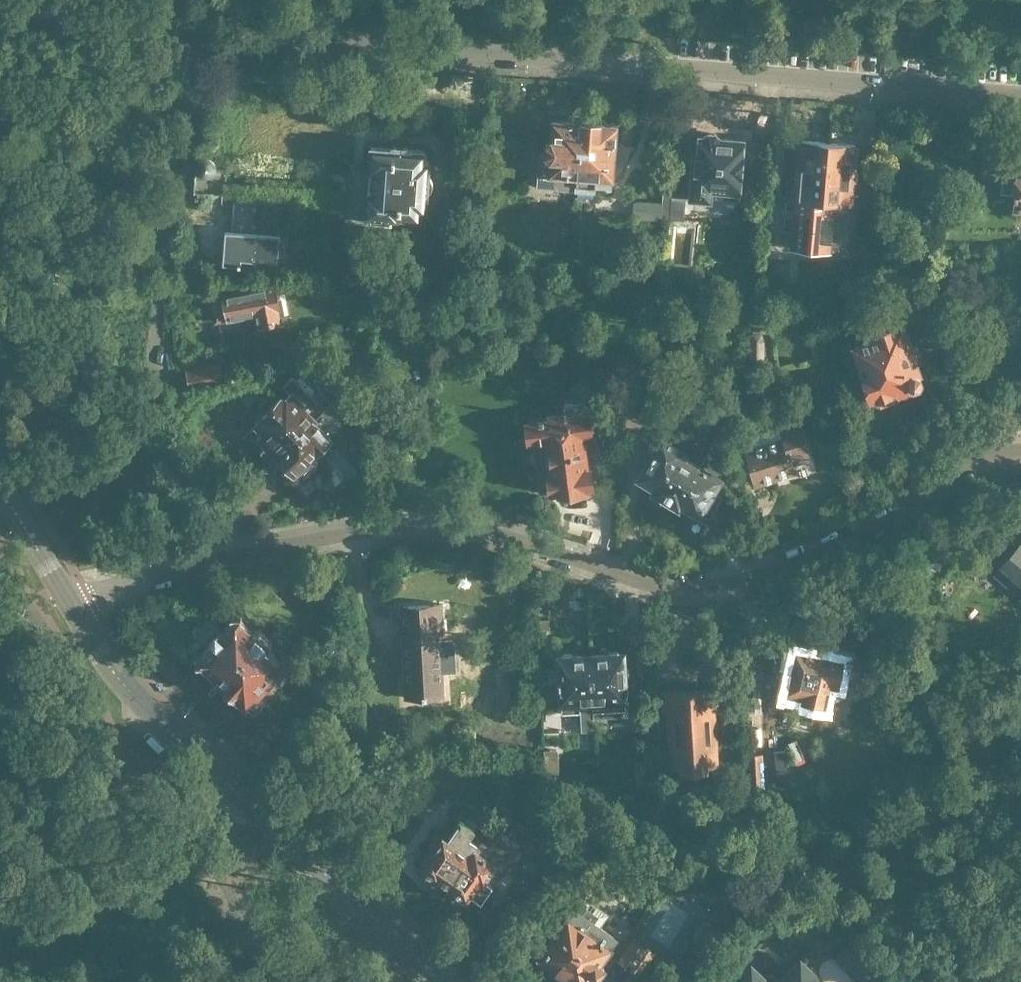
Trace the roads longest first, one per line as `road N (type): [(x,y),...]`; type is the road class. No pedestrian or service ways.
road 1 (residential): [(1020,95),(397,53),(205,29),(0,16)]
road 2 (residential): [(72,606),(145,576),(379,532),(448,536),(632,582),(701,589),(776,575),(866,532),(965,459),(1020,439)]
road 3 (tertiary): [(453,981),(134,698),(72,606)]
road 4 (tertiary): [(72,606),(0,480)]

